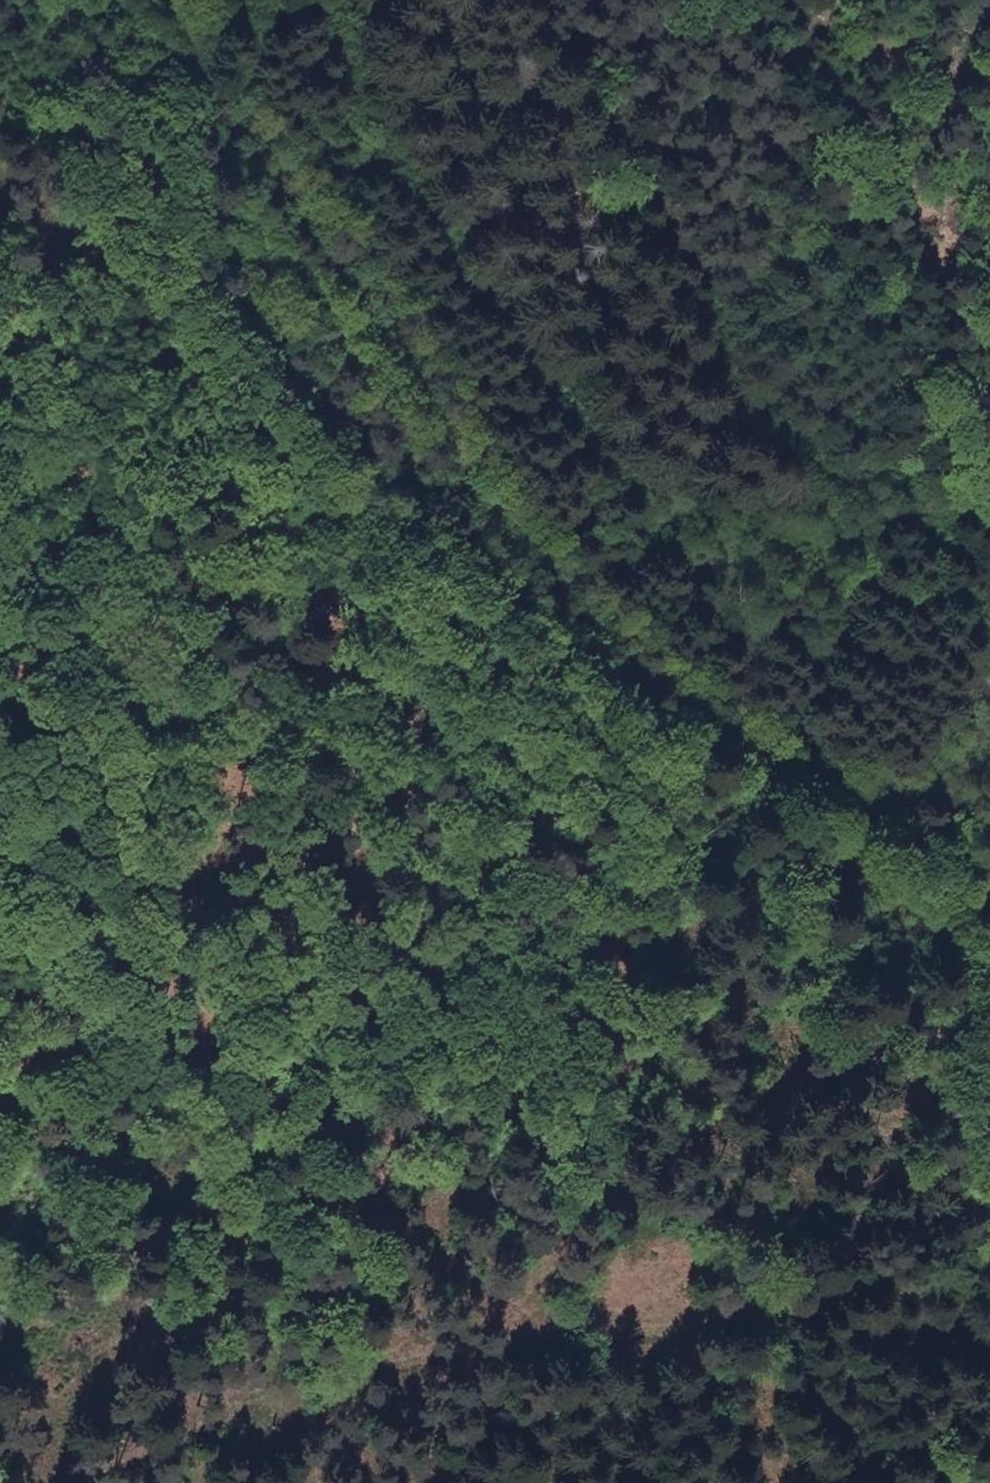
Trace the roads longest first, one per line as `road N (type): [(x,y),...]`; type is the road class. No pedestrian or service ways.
road 1 (track): [(141,0),(343,288),(370,433),(682,714),(829,785),(930,802),(989,752)]
road 2 (track): [(370,433),(230,307),(0,274)]

